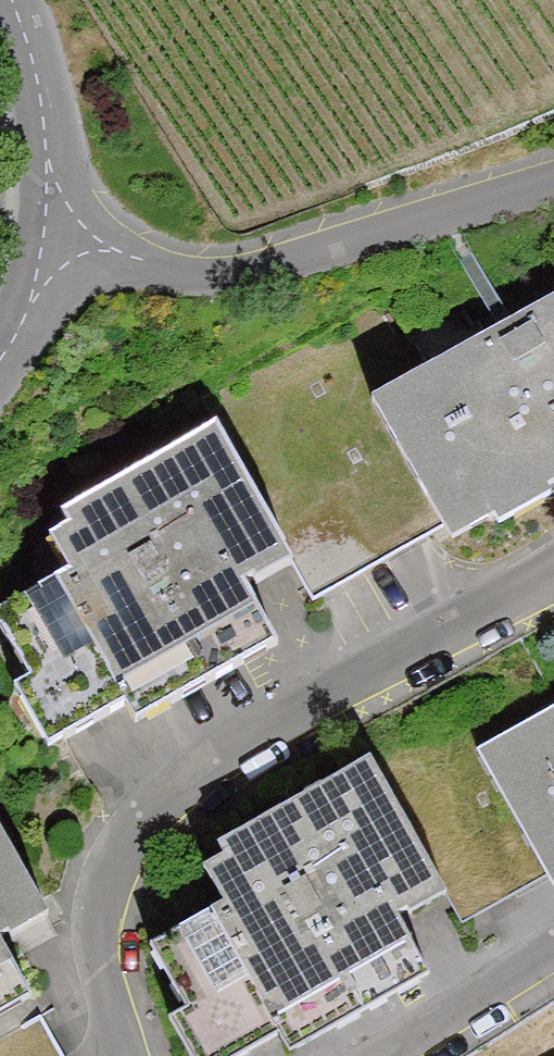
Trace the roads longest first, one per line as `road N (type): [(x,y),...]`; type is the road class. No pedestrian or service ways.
road 1 (residential): [(130,1055),(120,1038),(138,820),(553,558)]
road 2 (residential): [(553,185),(254,269),(182,275),(130,256),(83,225)]
road 3 (residential): [(12,0),(34,66),(52,172),(83,225)]
road 4 (residential): [(409,1055),(553,970)]
road 5 (residential): [(83,225),(41,282),(0,360)]

